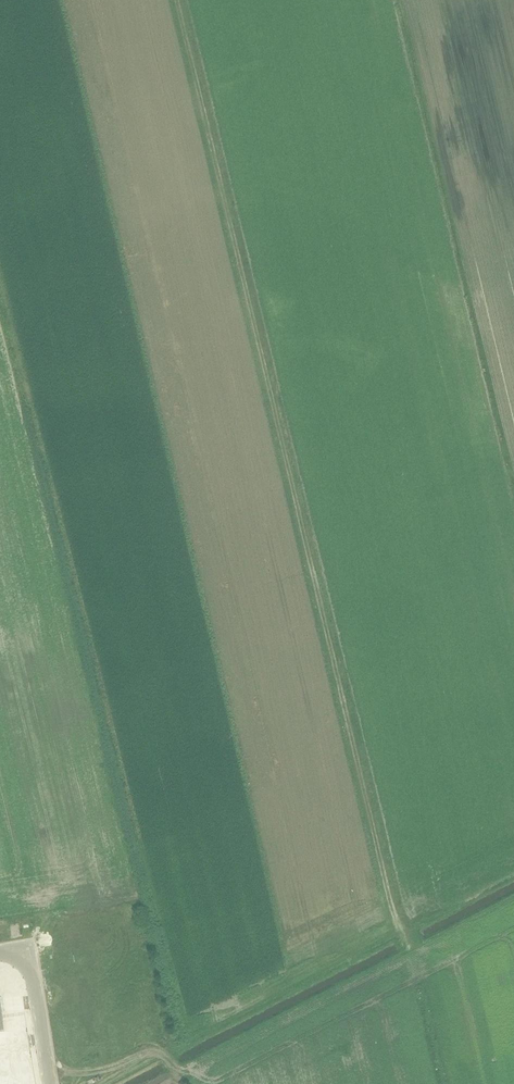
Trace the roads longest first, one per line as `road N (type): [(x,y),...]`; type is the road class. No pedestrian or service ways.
road 1 (unclassified): [(0,951),(25,954),(33,964),(51,1083)]

